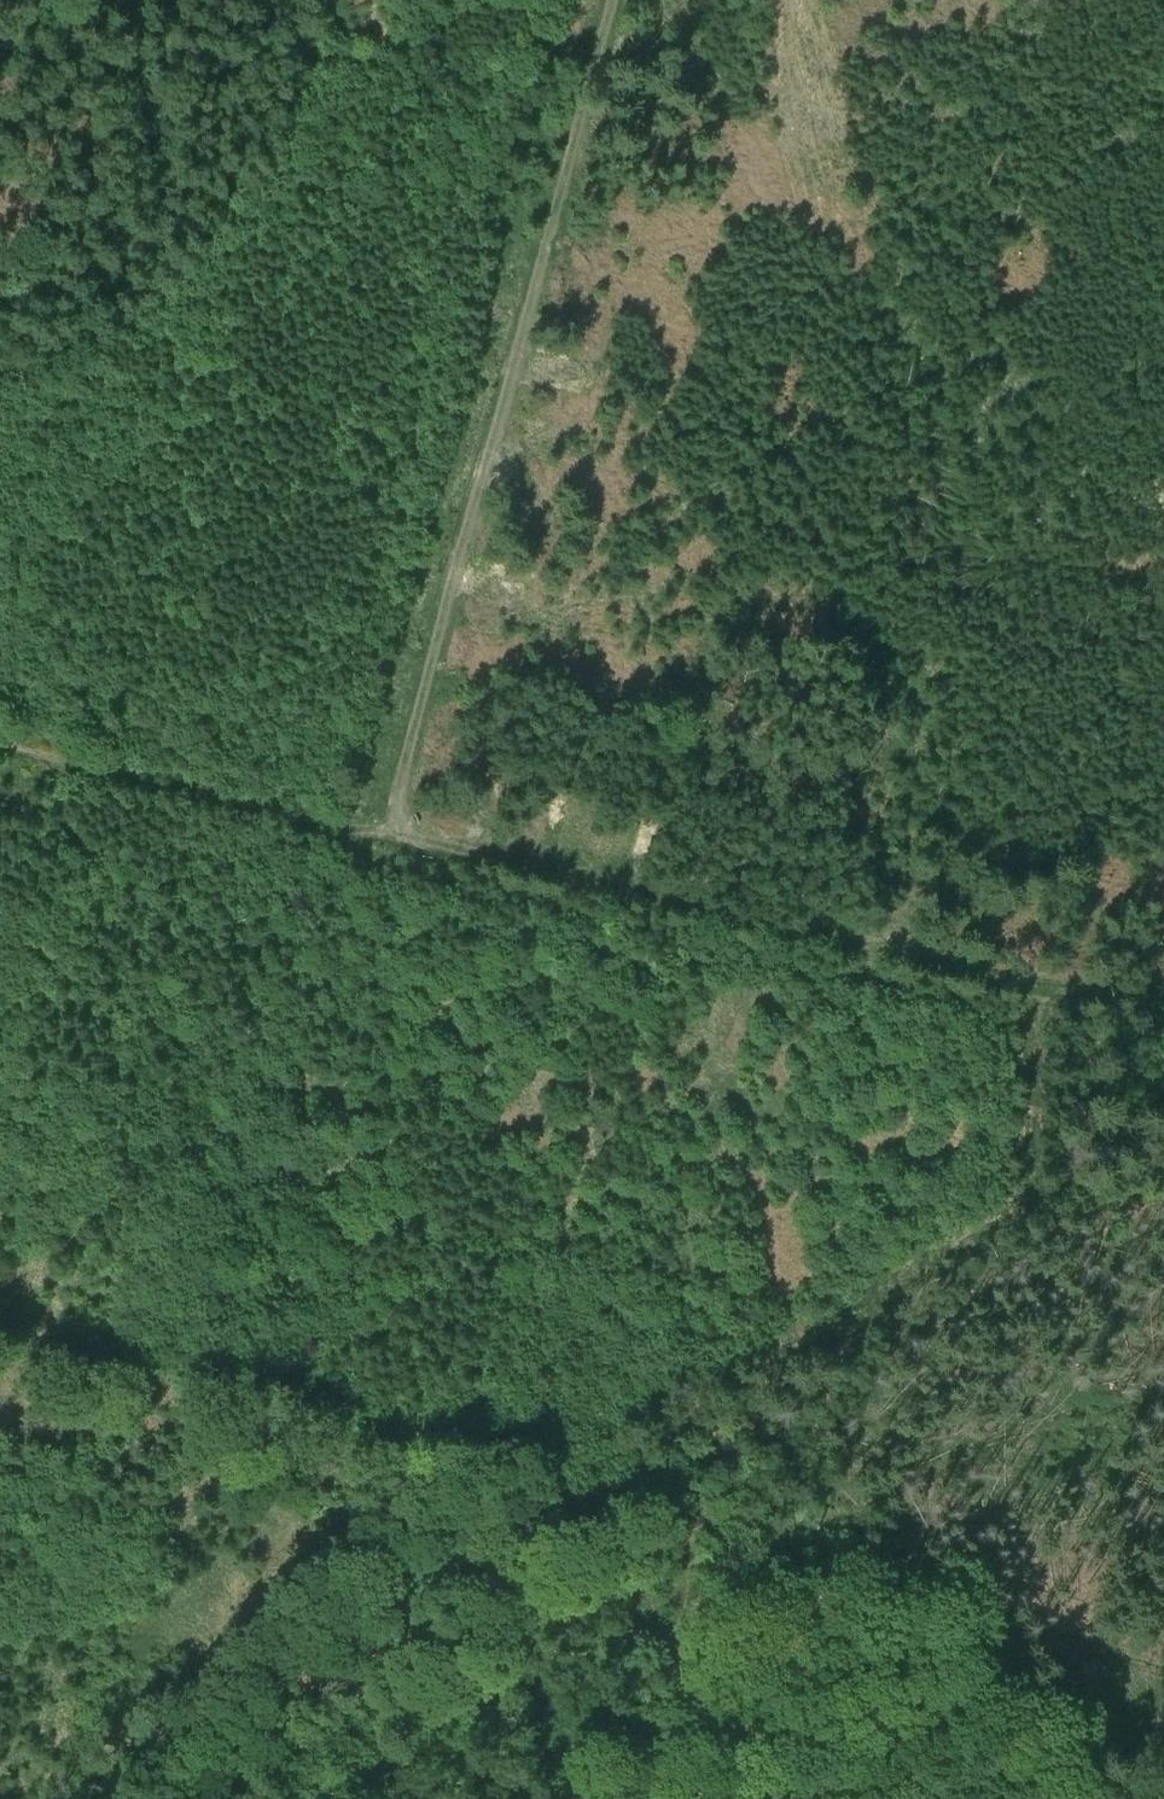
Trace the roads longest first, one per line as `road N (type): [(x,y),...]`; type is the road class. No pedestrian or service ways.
road 1 (track): [(609,0),(386,837)]
road 2 (track): [(0,749),(386,837)]

